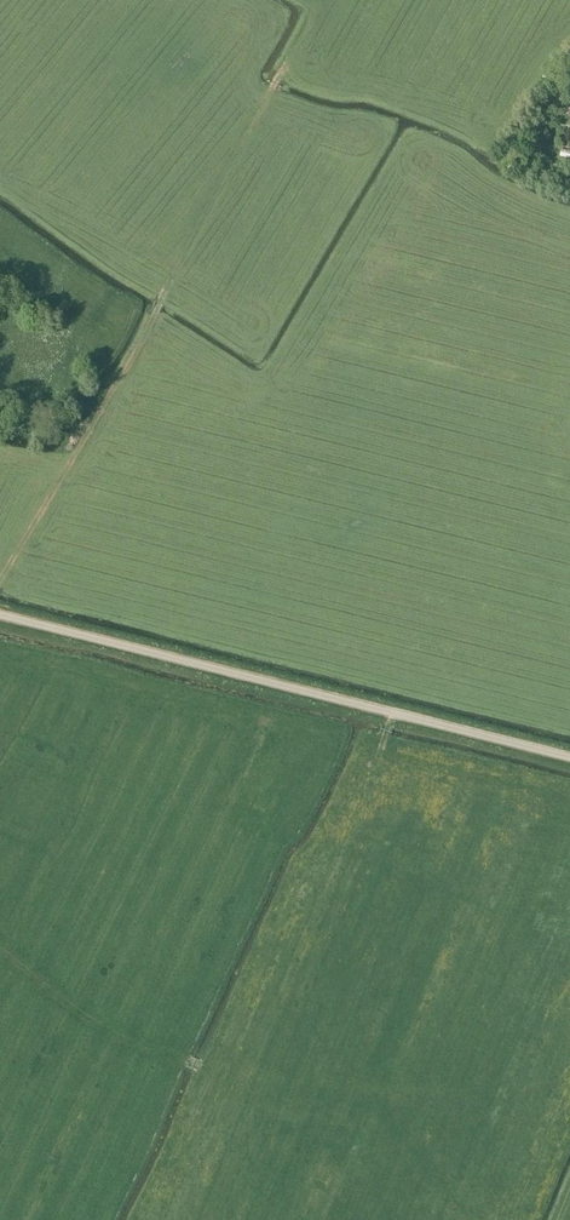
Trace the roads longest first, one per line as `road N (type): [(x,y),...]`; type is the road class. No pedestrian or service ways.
road 1 (unclassified): [(569,757),(0,615)]
road 2 (track): [(0,580),(170,282)]

